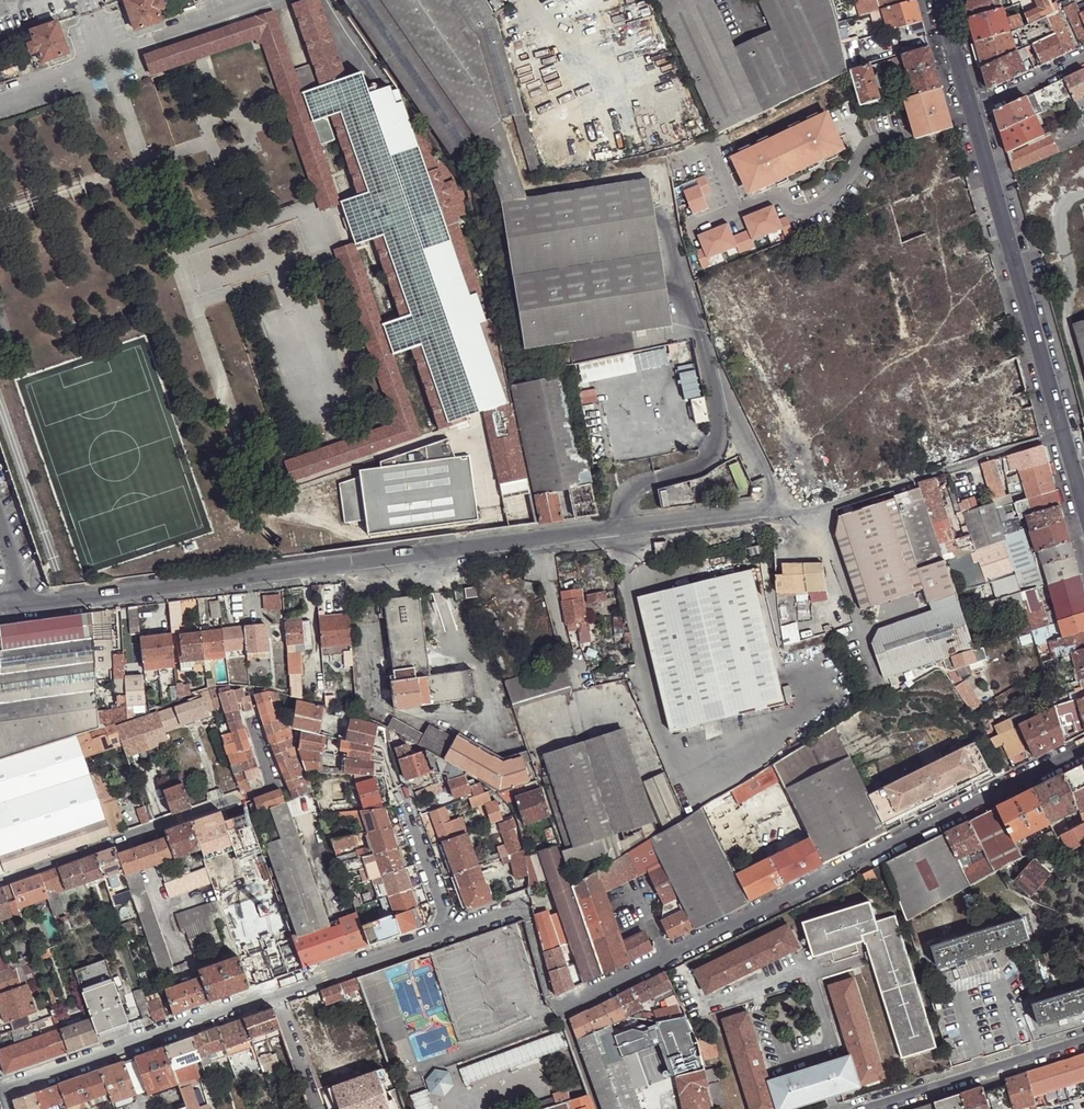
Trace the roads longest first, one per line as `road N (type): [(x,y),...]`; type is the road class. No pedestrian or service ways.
road 1 (residential): [(1063,435),(821,509),(766,508),(30,604)]
road 2 (residential): [(1083,750),(559,1009)]
road 3 (residential): [(0,1092),(451,933)]
road 4 (residential): [(0,883),(272,786),(250,717)]
road 5 (tertiary): [(970,109),(1063,435)]
road 6 (residential): [(1083,1043),(875,1108)]
road 7 (residential): [(451,933),(403,796)]
road 8 (residential): [(970,109),(1083,56)]

